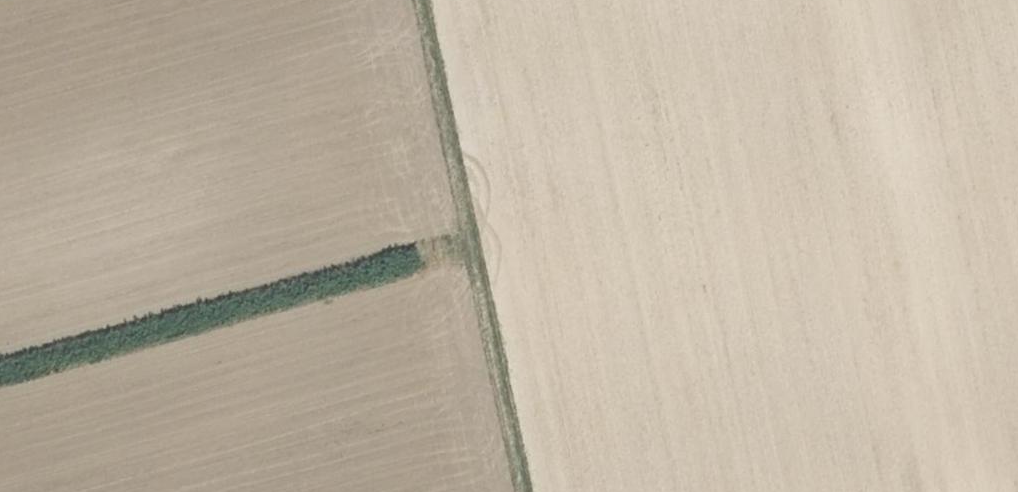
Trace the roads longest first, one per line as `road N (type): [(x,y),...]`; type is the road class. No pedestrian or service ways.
road 1 (track): [(520,491),(416,0)]

